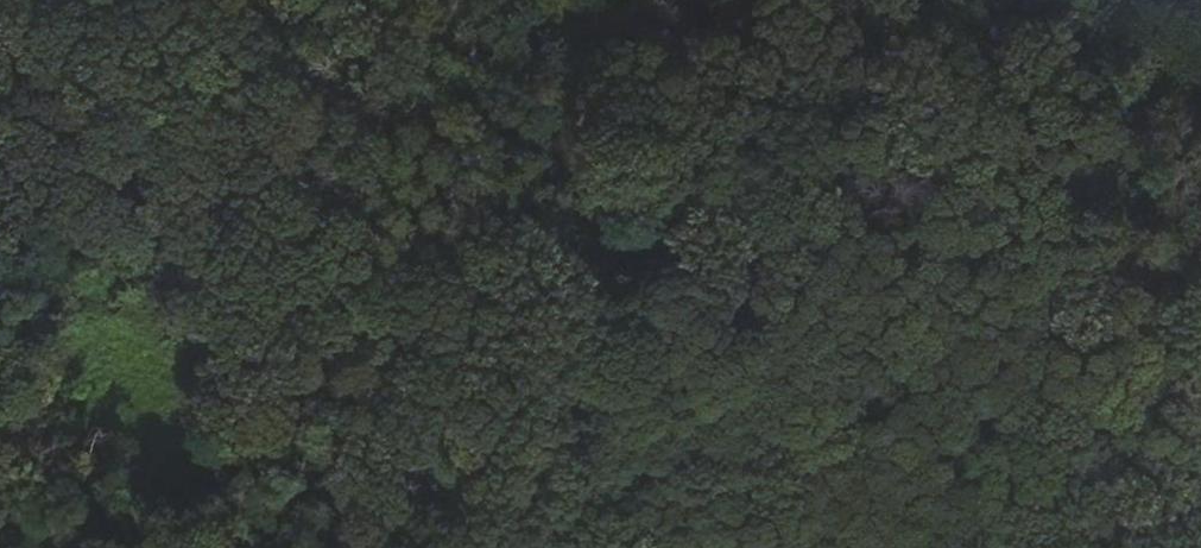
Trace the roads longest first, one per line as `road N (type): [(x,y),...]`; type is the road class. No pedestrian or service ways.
road 1 (track): [(783,0),(953,110),(1069,232),(1137,378),(1126,547)]
road 2 (track): [(543,547),(566,421),(594,141),(576,0)]
road 3 (track): [(0,129),(213,0)]

